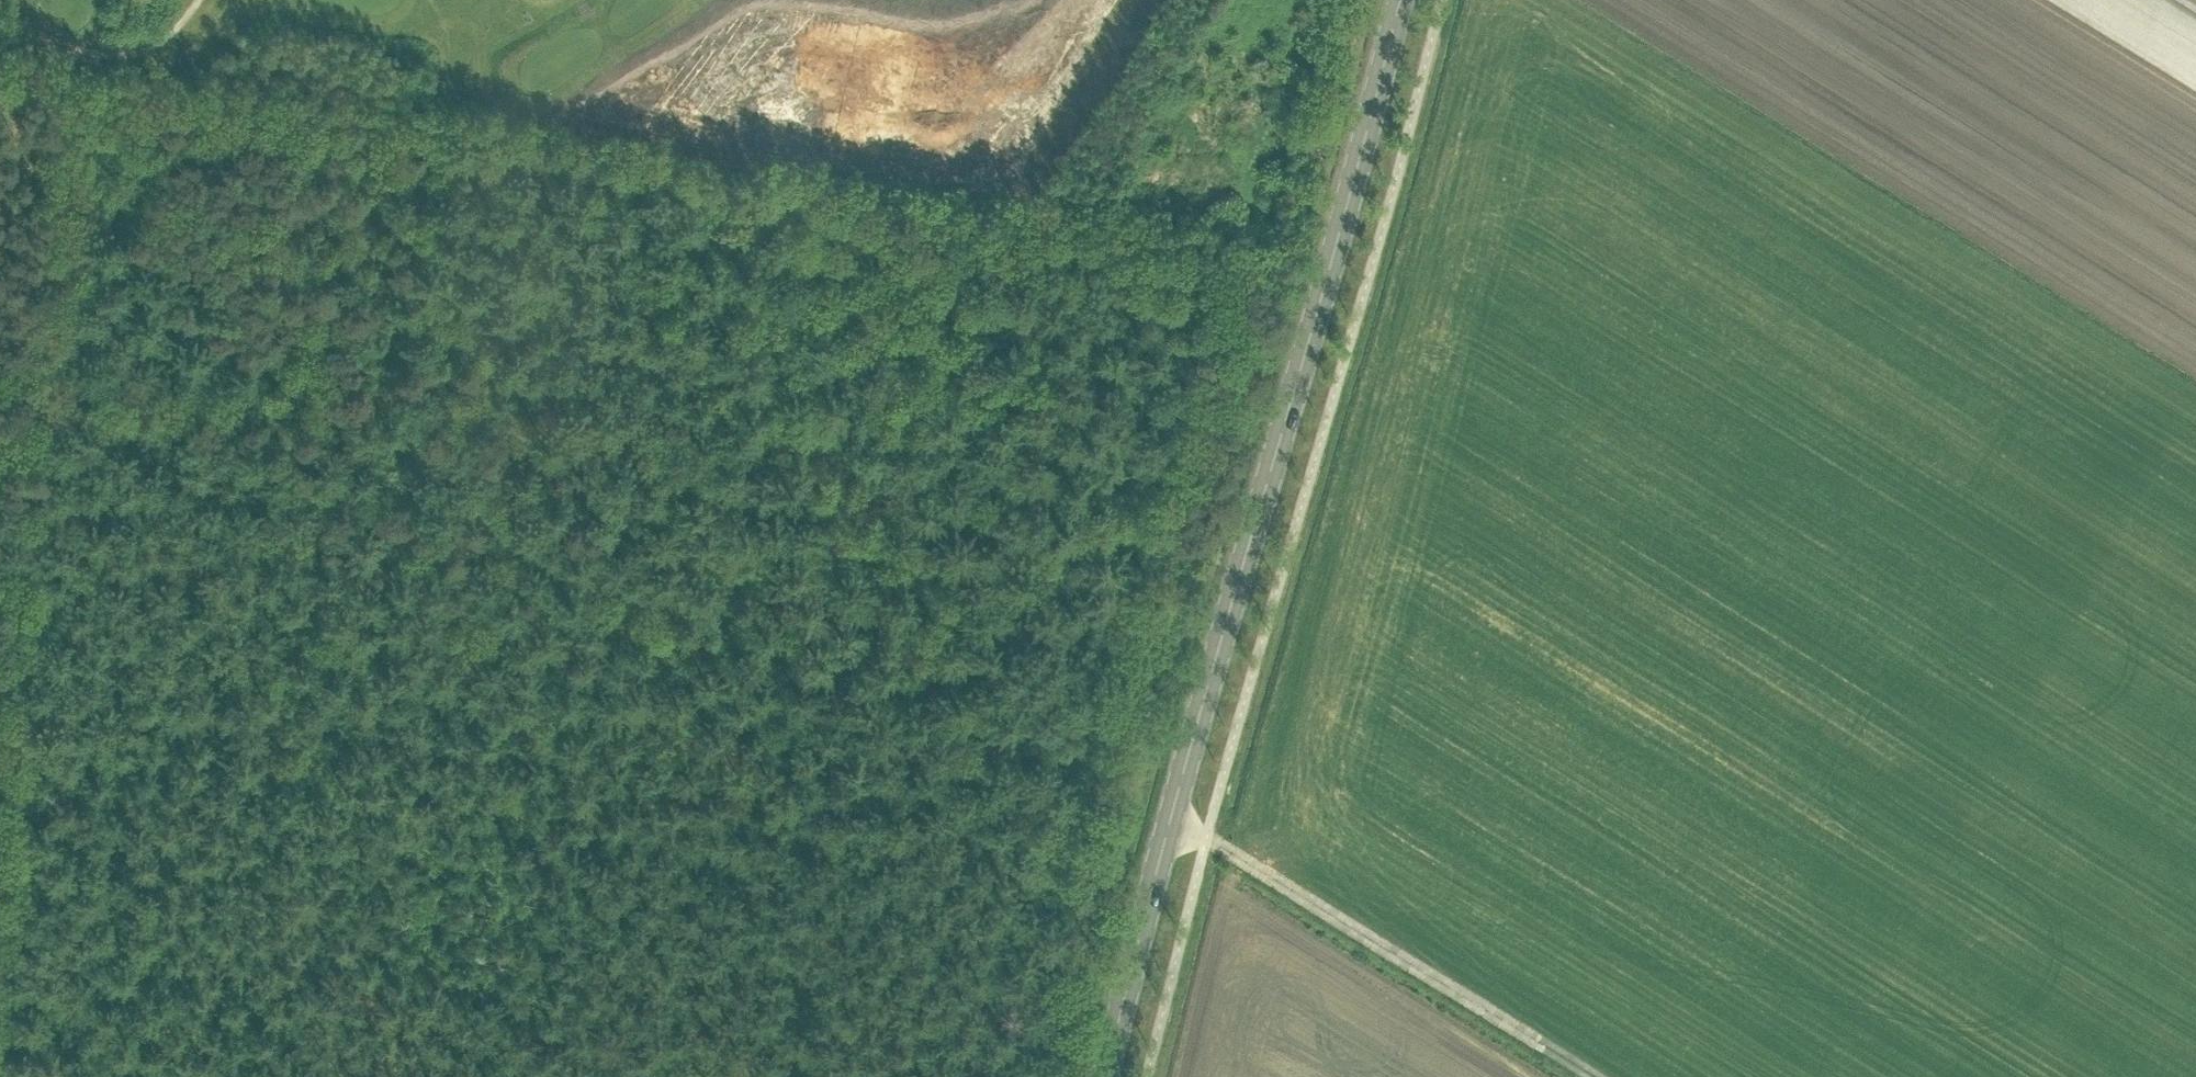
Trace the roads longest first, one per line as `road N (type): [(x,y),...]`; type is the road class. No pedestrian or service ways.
road 1 (primary): [(1105,1076),(1398,0)]
road 2 (track): [(1207,839),(1593,1076)]
road 3 (track): [(1054,1076),(1121,822)]
road 4 (track): [(201,0),(164,44),(122,56),(0,41)]

